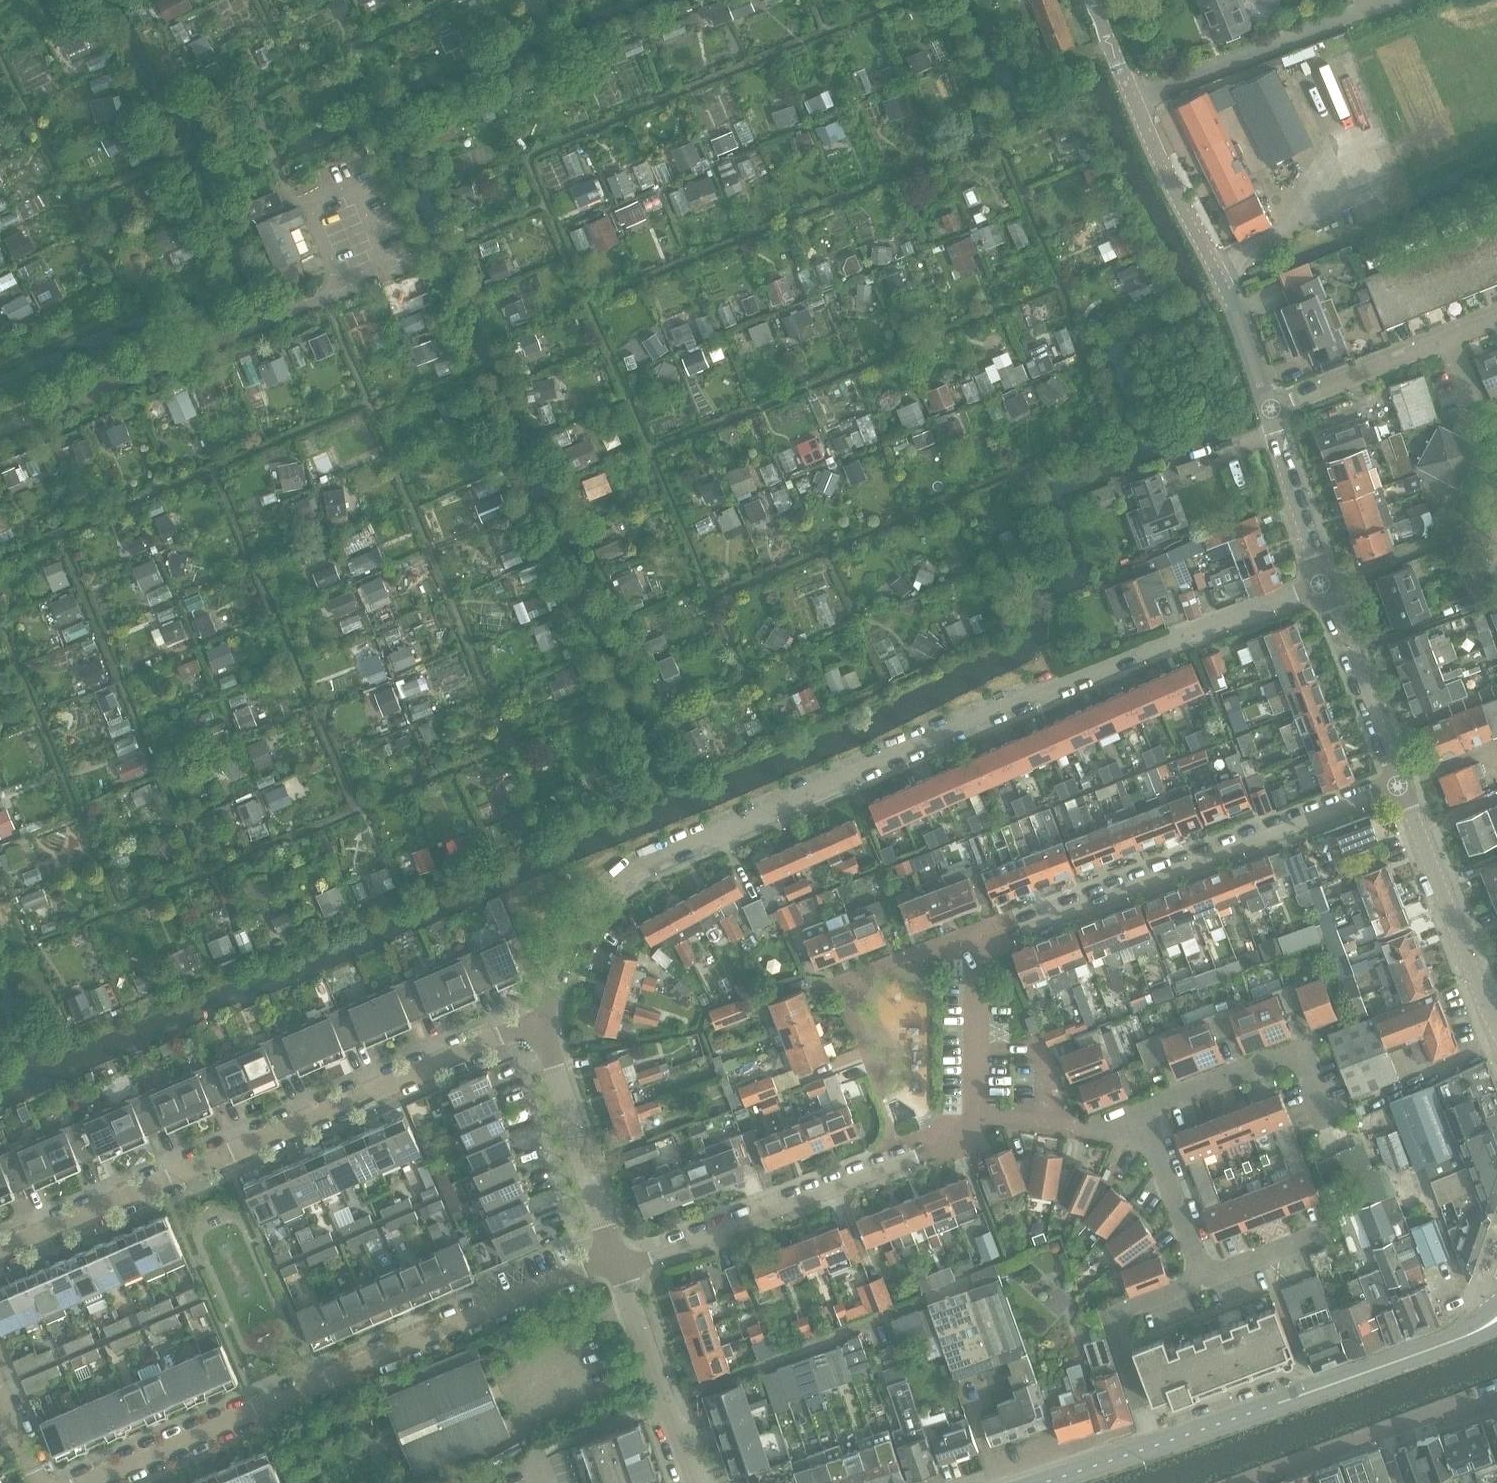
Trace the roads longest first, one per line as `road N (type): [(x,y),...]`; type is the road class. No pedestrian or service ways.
road 1 (residential): [(547,1016),(554,984),(628,873),(1146,651),(1321,587)]
road 2 (residential): [(0,1248),(547,1016)]
road 3 (residential): [(76,1482),(500,1302),(621,1261)]
road 4 (tertiary): [(1028,1482),(1474,1331),(1496,1317)]
road 5 (residential): [(1013,928),(1400,785)]
road 6 (residential): [(1269,408),(1218,272),(1120,68)]
road 7 (unclassified): [(0,432),(340,289)]
road 8 (residential): [(621,1261),(907,1158)]
road 9 (residential): [(1234,1482),(1446,1406),(1496,1400)]
road 10 (residential): [(986,939),(961,938),(842,983),(883,1087)]
road 11 (residential): [(621,1261),(549,1049),(547,1016)]
road 12 (residential): [(1496,1023),(1400,785)]
road 13 (residential): [(1323,1110),(1298,1045),(1156,1102),(1145,1127)]
road 14 (residential): [(1269,408),(1496,316)]
road 15 (residential): [(696,1482),(621,1261)]
road 16 (residential): [(1400,785),(1321,587)]
road 17 (residential): [(1321,587),(1269,408)]
road 18 (residential): [(1133,1383),(1108,1313),(1205,1277)]
road 19 (residential): [(1145,1127),(1086,1130),(973,1107)]
road 20 (residential): [(973,1107),(976,957),(986,939)]
road 21 (residential): [(1205,1277),(1145,1127)]

